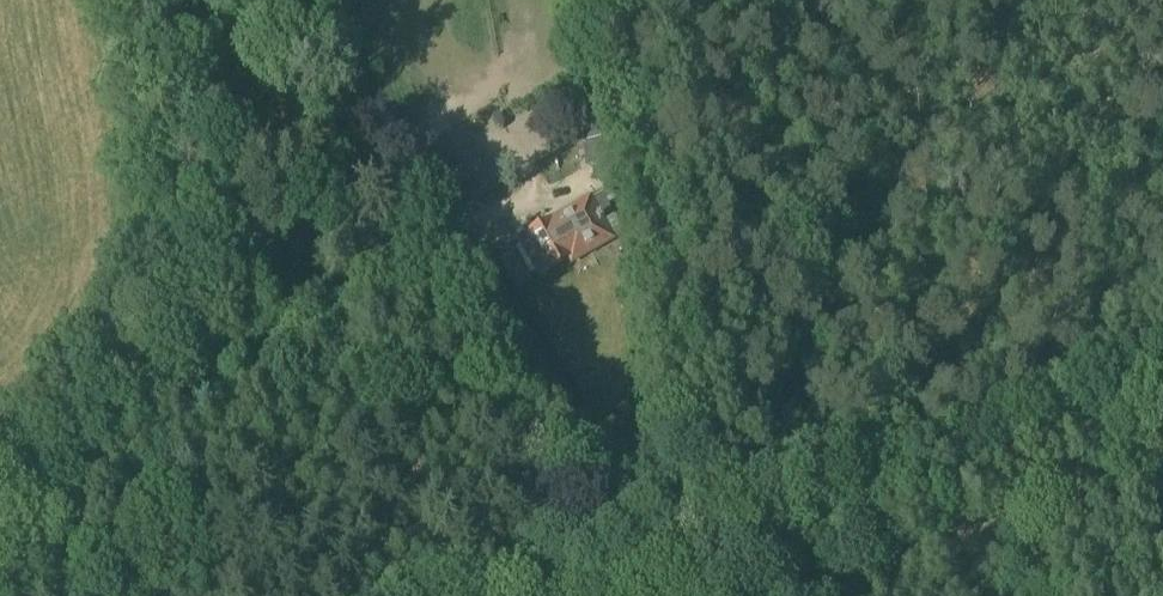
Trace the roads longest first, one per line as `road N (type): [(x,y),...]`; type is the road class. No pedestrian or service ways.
road 1 (track): [(714,574),(620,0)]
road 2 (track): [(1162,400),(714,574)]

